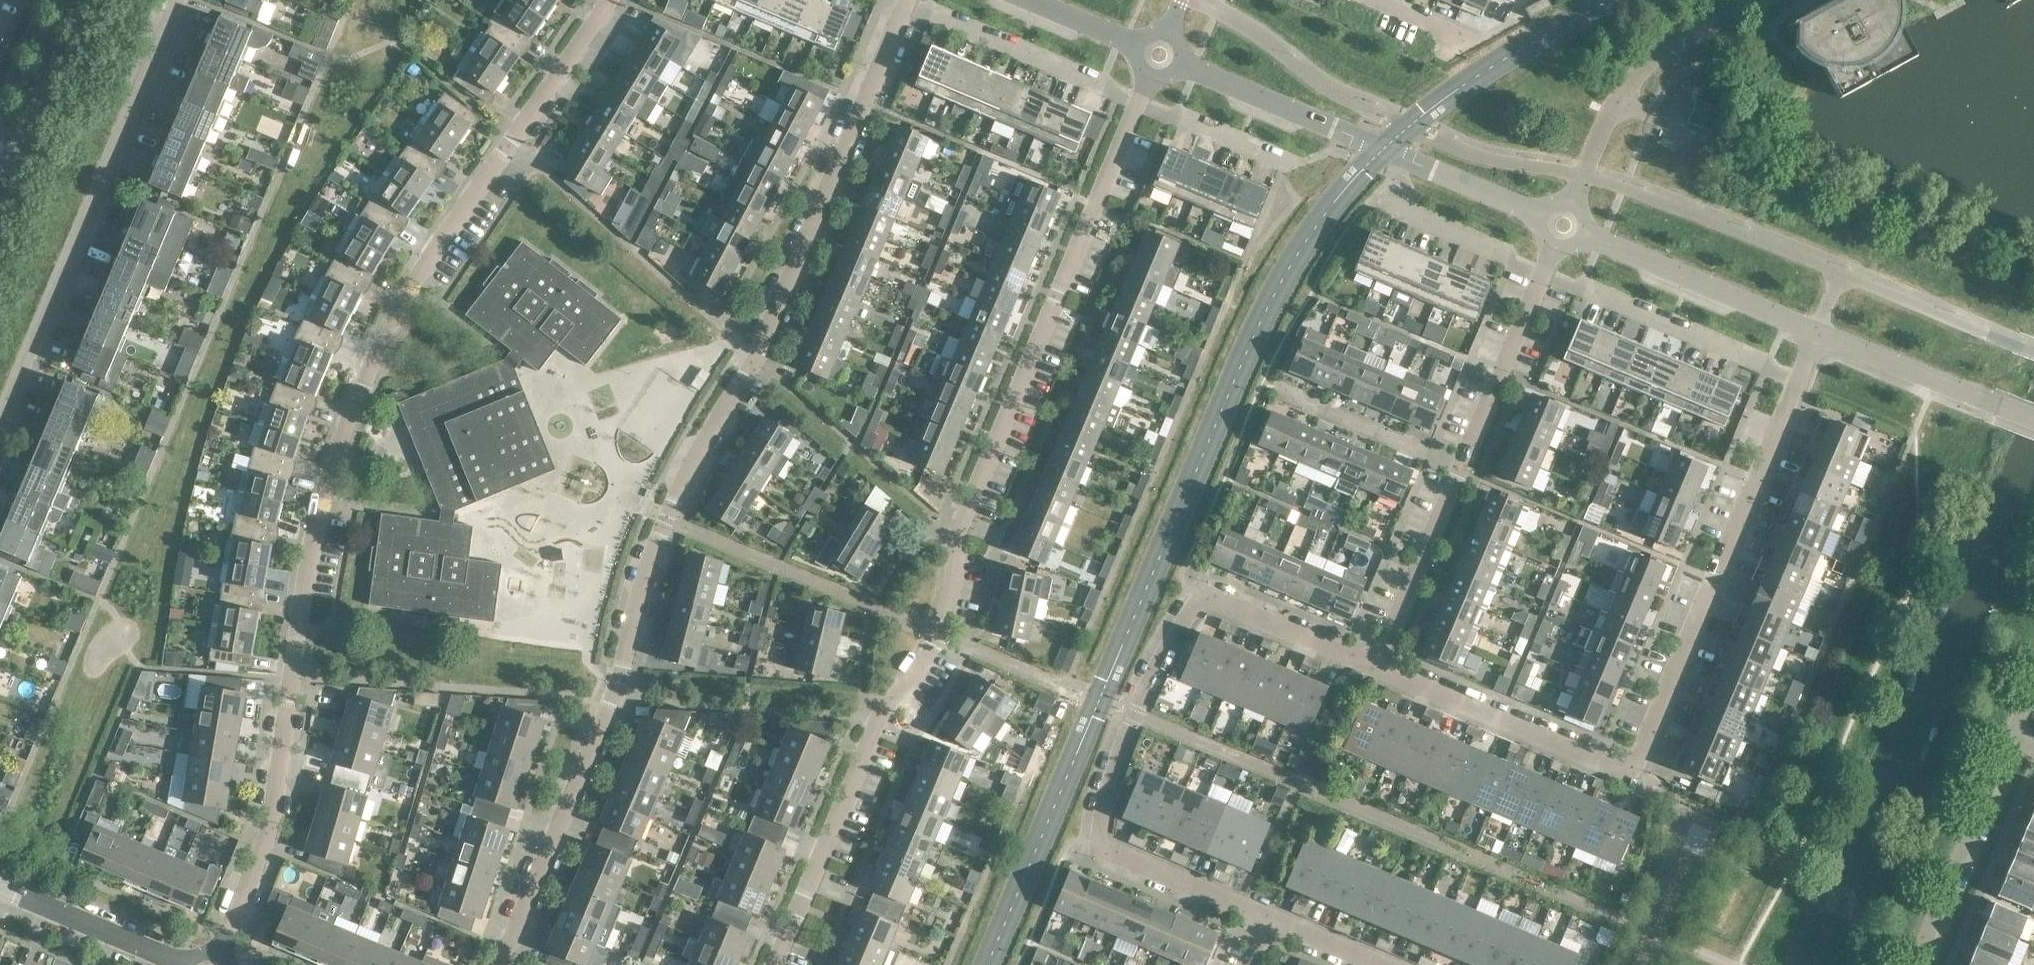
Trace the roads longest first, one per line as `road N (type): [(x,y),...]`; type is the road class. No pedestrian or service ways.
road 1 (residential): [(217,954),(267,823),(323,498),(362,388),(392,319),(454,217),(613,0)]
road 2 (residential): [(501,964),(623,672),(667,515),(756,354),(904,5)]
road 3 (residential): [(777,964),(853,786),(938,630),(961,529),(1139,103)]
road 4 (residential): [(1802,382),(1640,774),(1379,664)]
road 5 (residential): [(1272,917),(1101,846),(1104,799),(1136,715),(1205,595),(1379,664)]
road 6 (residential): [(0,435),(184,0)]
road 7 (tertiary): [(1541,217),(1179,65)]
road 8 (residential): [(1574,205),(1603,128),(1634,79),(1662,53),(1753,0)]
road 9 (residential): [(1543,275),(1802,382)]
road 10 (tertiary): [(1819,334),(1583,236)]
road 11 (residential): [(1139,103),(904,5)]
road 12 (residential): [(1927,964),(2017,745)]
road 13 (tertiary): [(2033,419),(1819,334)]
road 14 (tertiary): [(0,203),(87,0)]
road 15 (residential): [(1379,664),(1461,465)]
road 16 (residential): [(1461,465),(1543,275)]
road 17 (residential): [(1276,390),(1461,465)]
road 18 (tertiary): [(184,964),(0,890)]
road 19 (residential): [(1387,206),(1543,275)]
road 20 (residential): [(1286,162),(1139,103)]
road 21 (residential): [(1384,964),(1272,917)]

